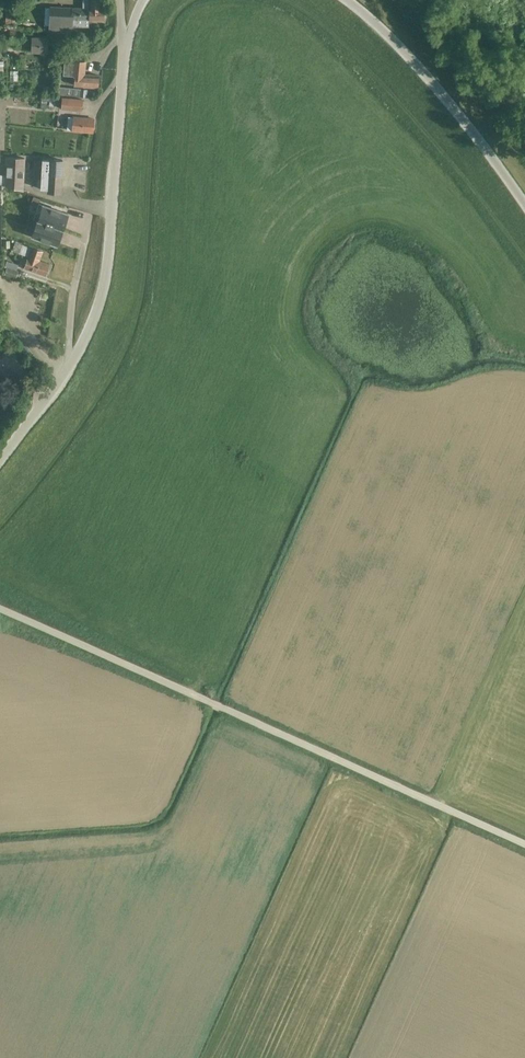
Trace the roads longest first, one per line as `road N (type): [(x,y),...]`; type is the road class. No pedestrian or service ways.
road 1 (unclassified): [(524,843),(0,608)]
road 2 (unclassified): [(127,43),(101,301),(67,372),(0,461)]
road 3 (unclassified): [(343,0),(420,70),(524,205)]

